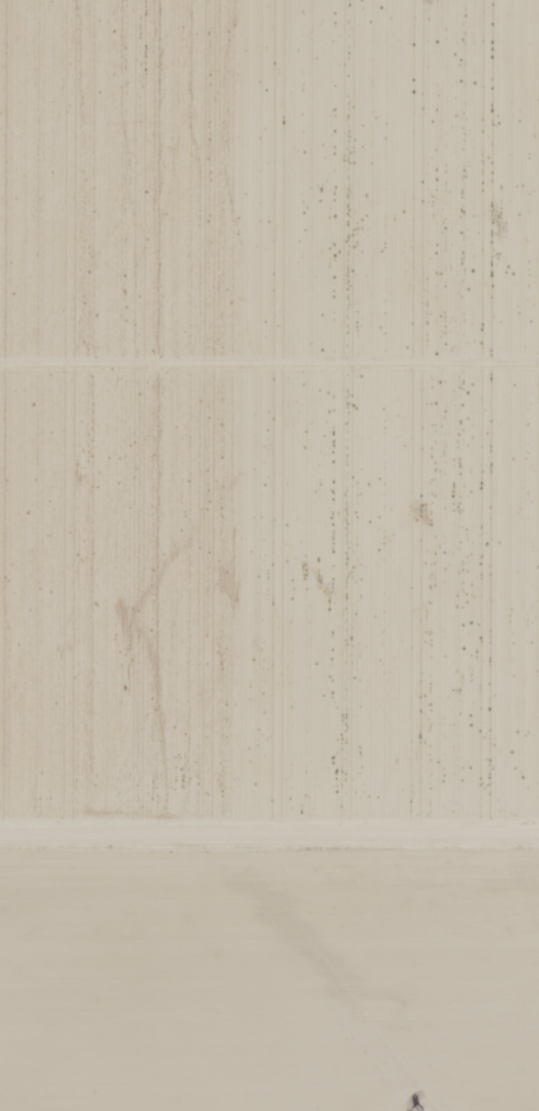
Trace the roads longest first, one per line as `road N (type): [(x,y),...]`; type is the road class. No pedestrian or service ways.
road 1 (track): [(0,848),(153,849),(538,828)]

